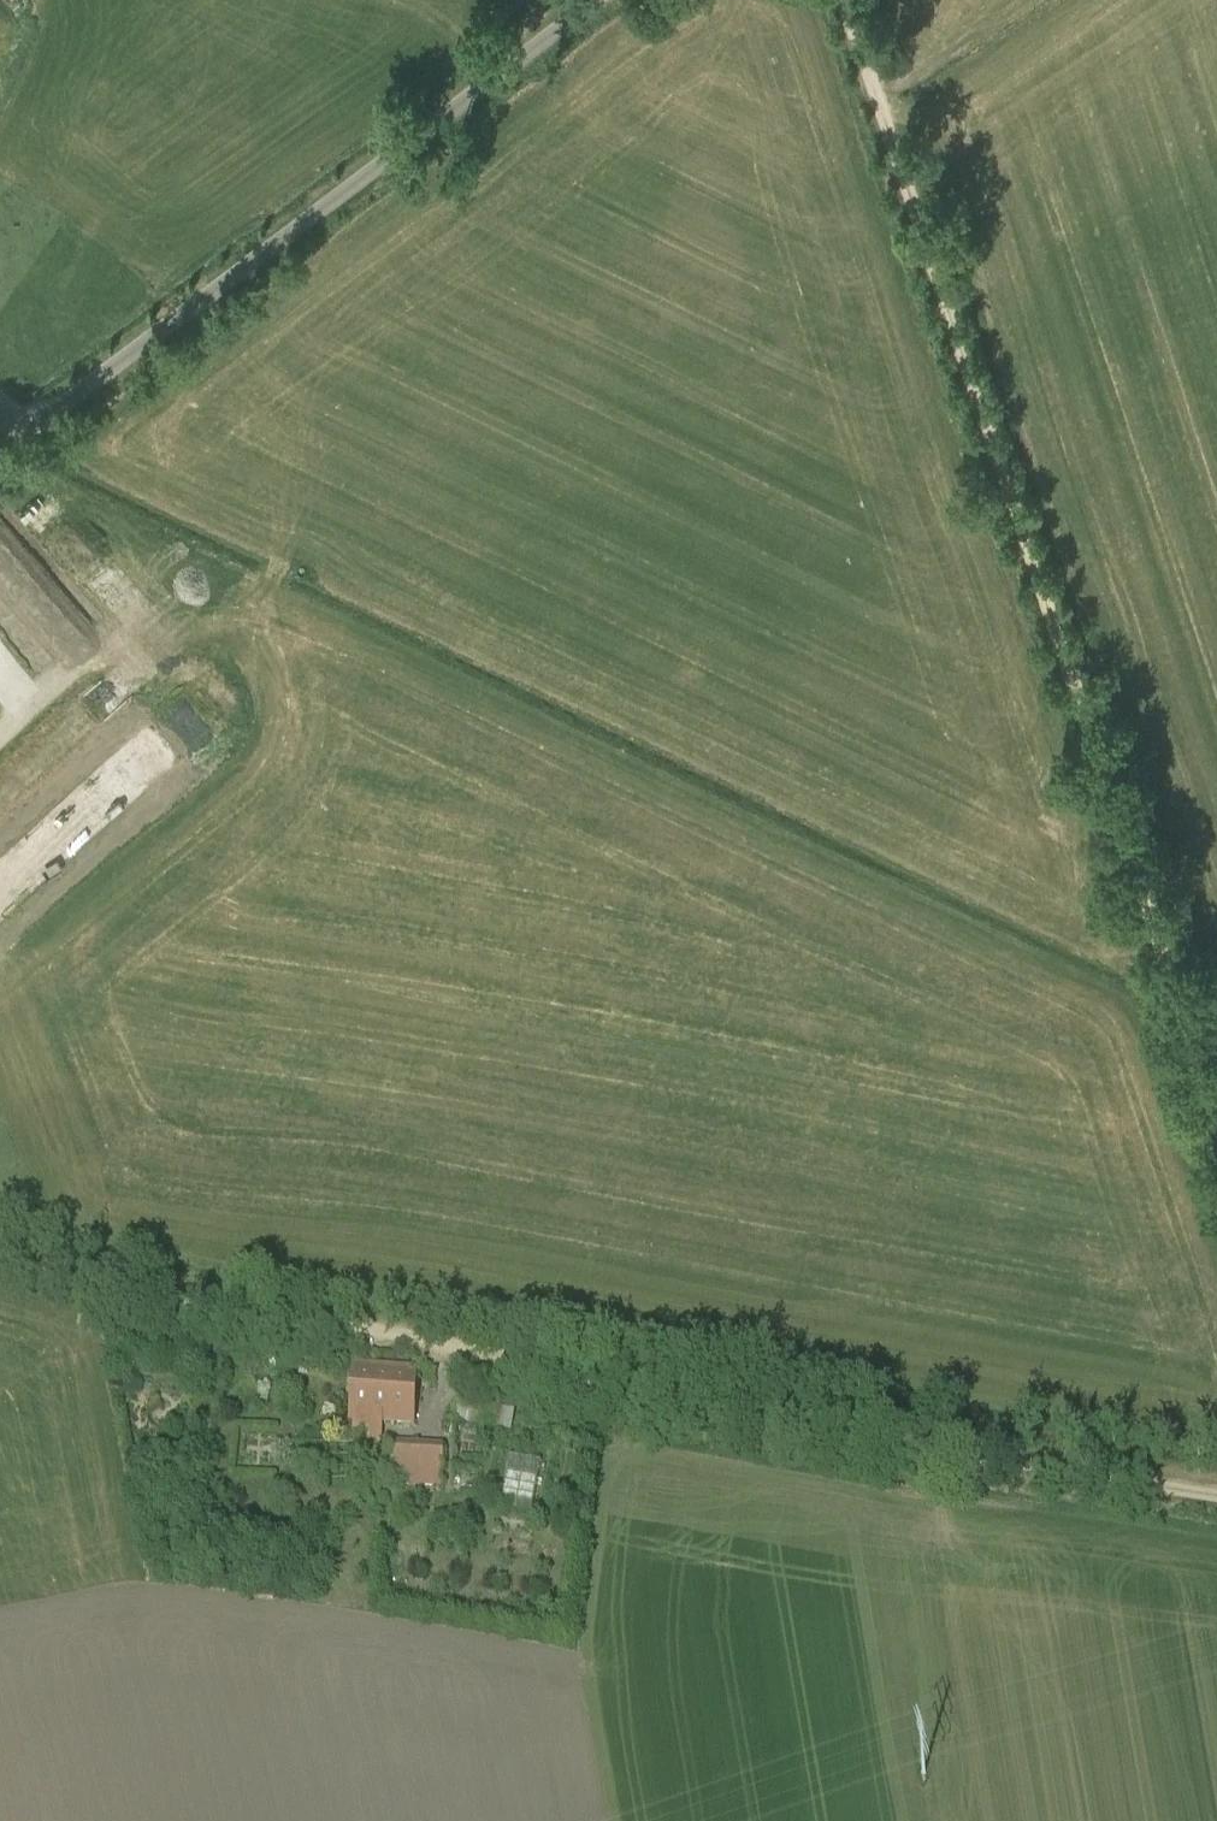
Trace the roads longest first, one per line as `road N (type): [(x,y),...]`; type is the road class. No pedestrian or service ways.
road 1 (track): [(0,1260),(138,1296),(1216,1497)]
road 2 (track): [(1216,1115),(849,0)]
road 3 (unclassified): [(0,468),(596,0)]

